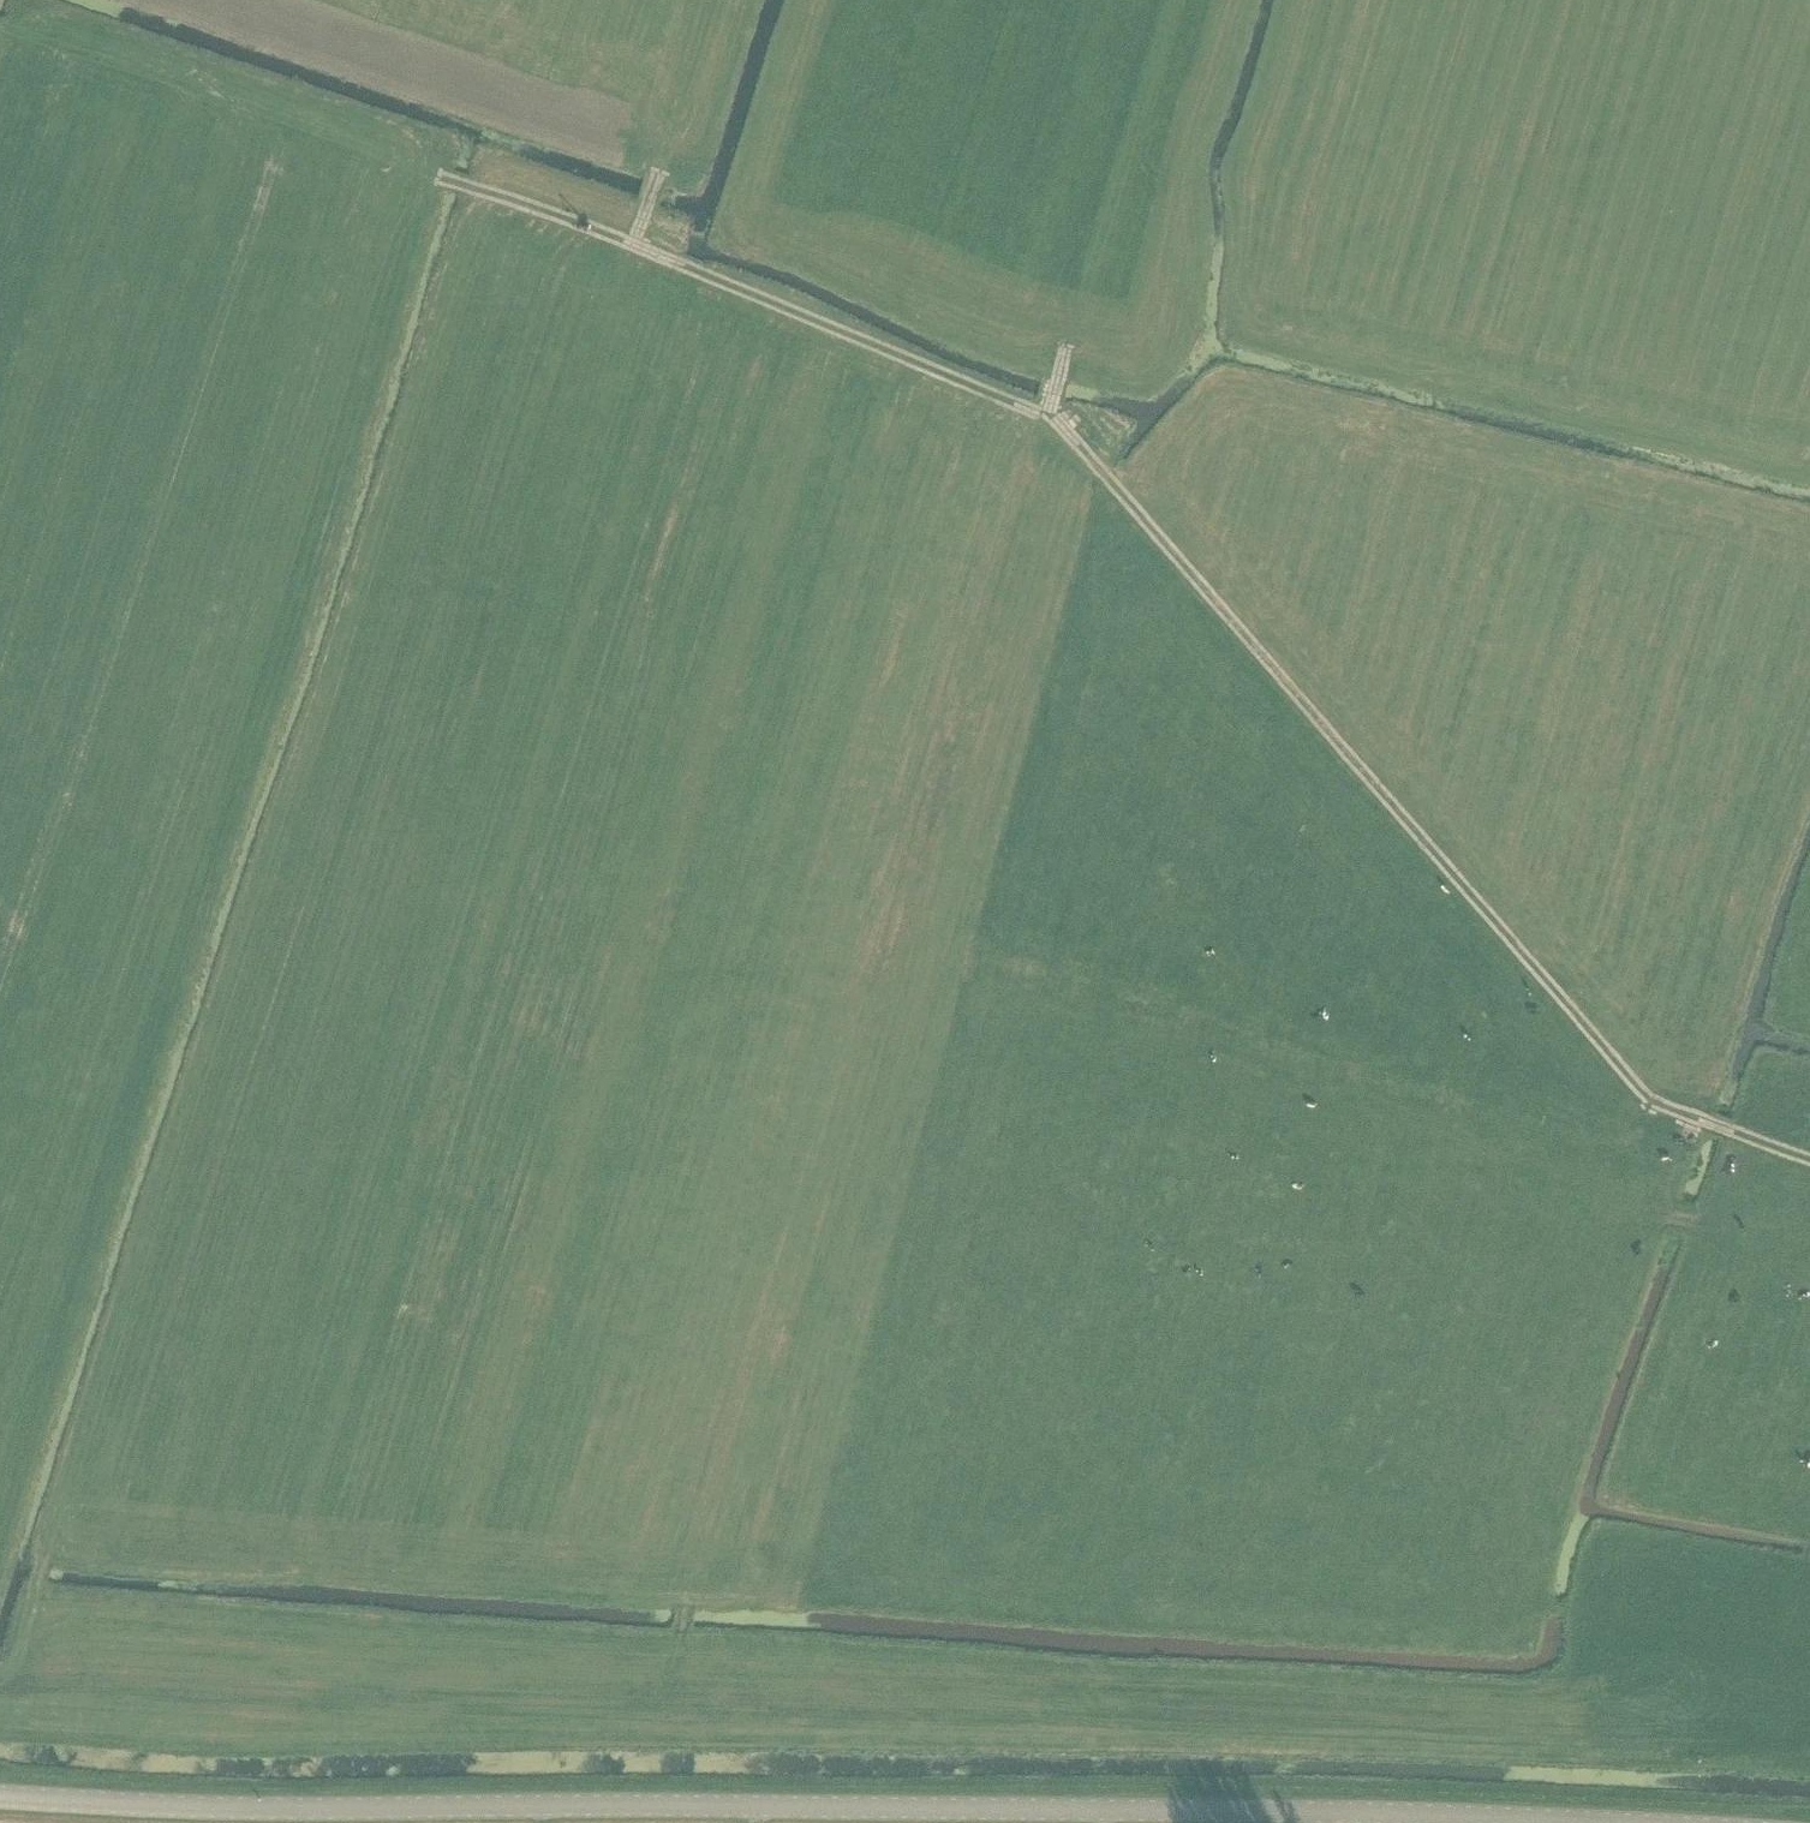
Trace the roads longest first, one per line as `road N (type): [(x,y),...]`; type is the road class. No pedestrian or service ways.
road 1 (tertiary): [(0,1791),(276,1807),(1296,1809),(1644,1822)]

